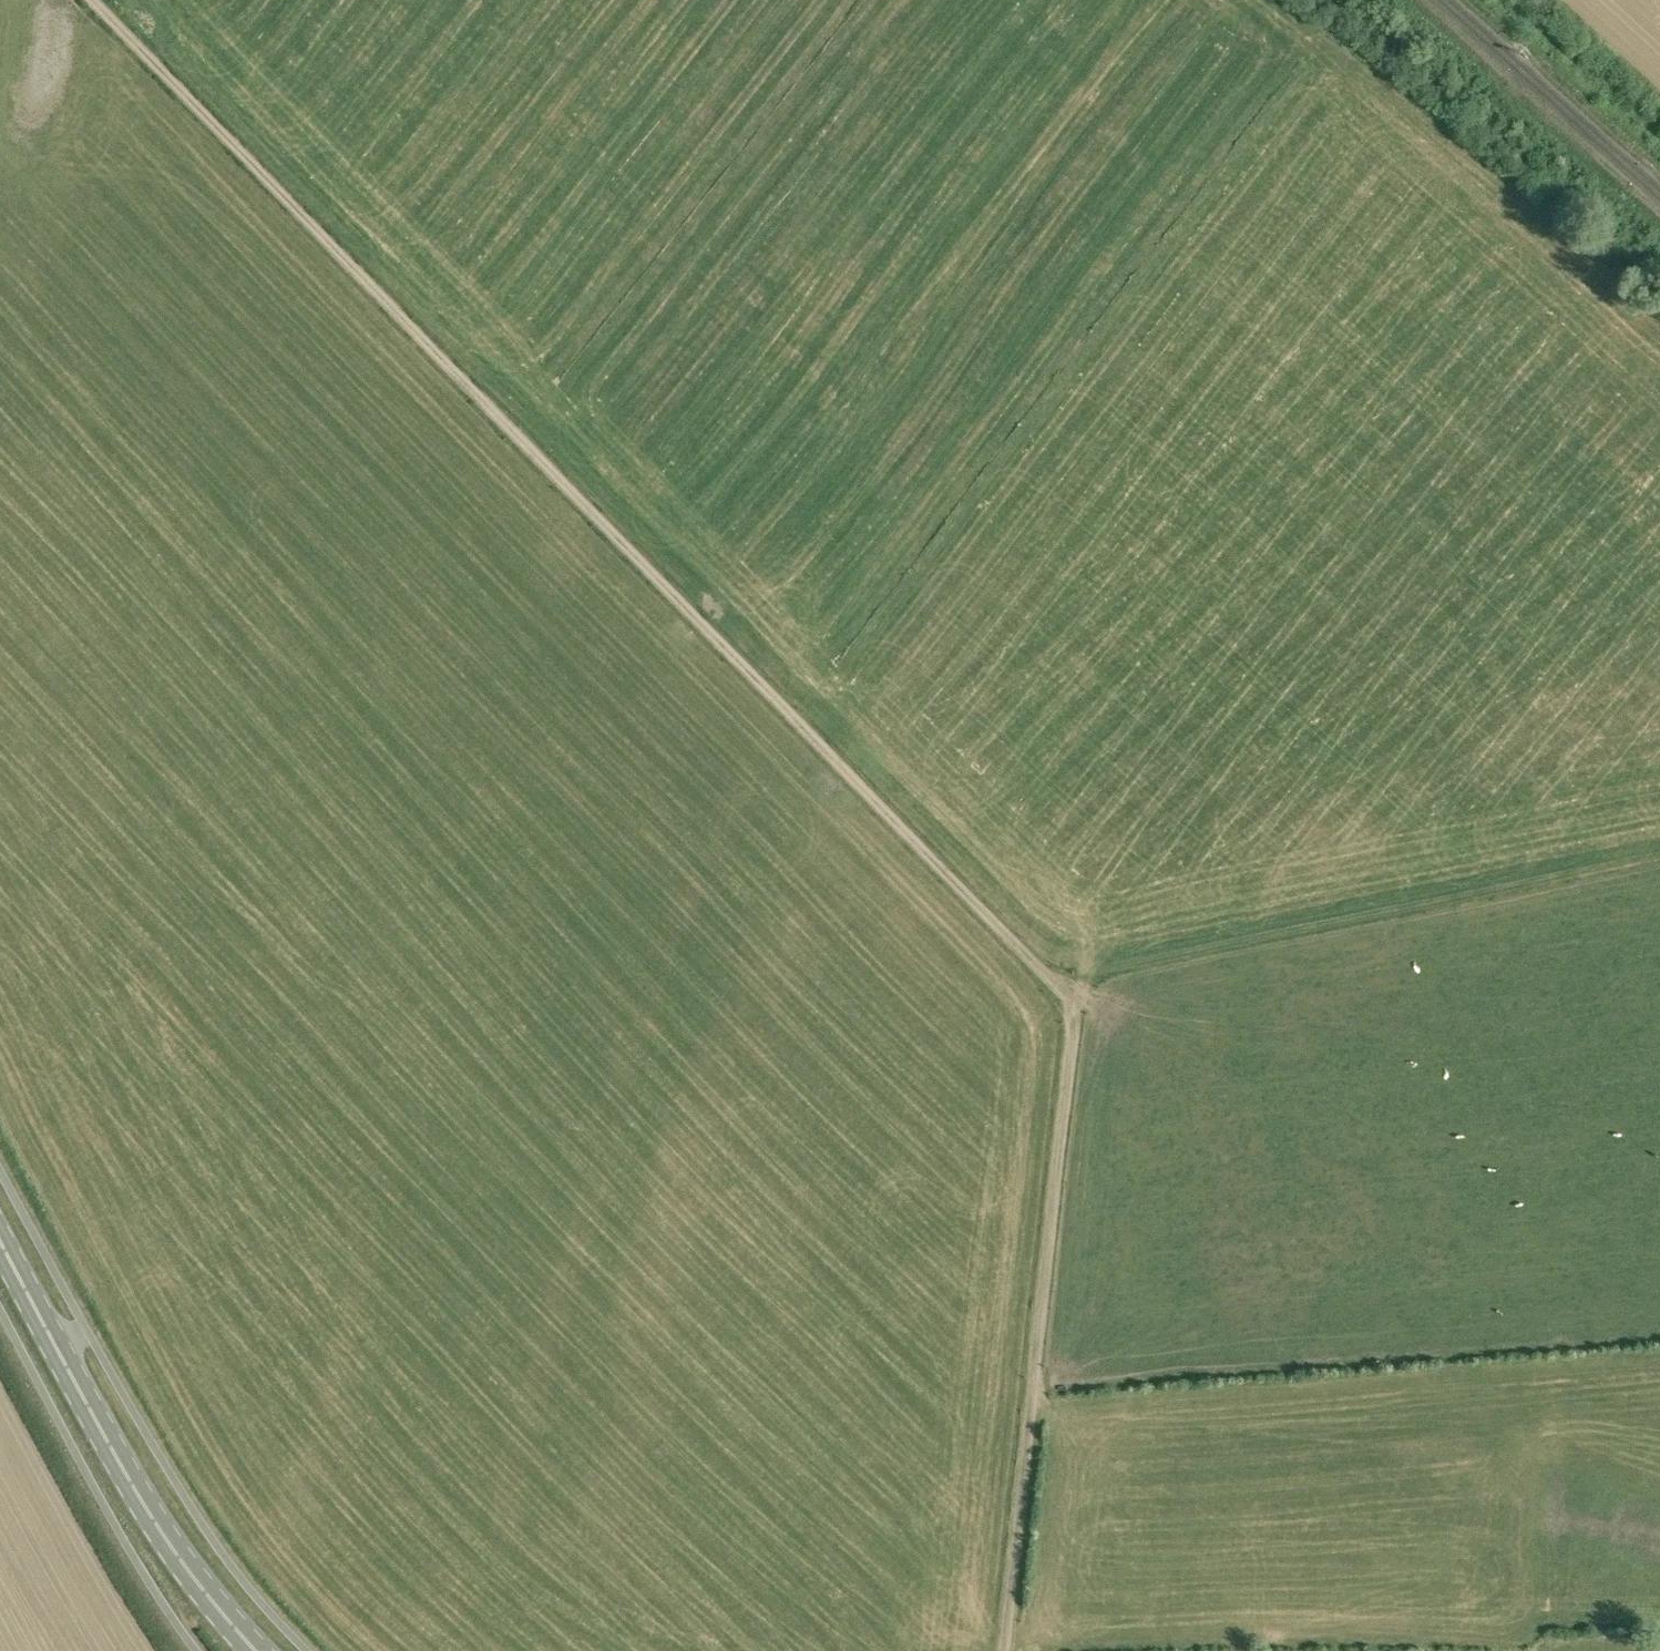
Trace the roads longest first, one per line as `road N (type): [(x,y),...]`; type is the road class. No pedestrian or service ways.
road 1 (track): [(1002,1650),(1076,1001),(92,0)]
road 2 (primary): [(258,1650),(191,1573),(133,1479),(0,1228)]

